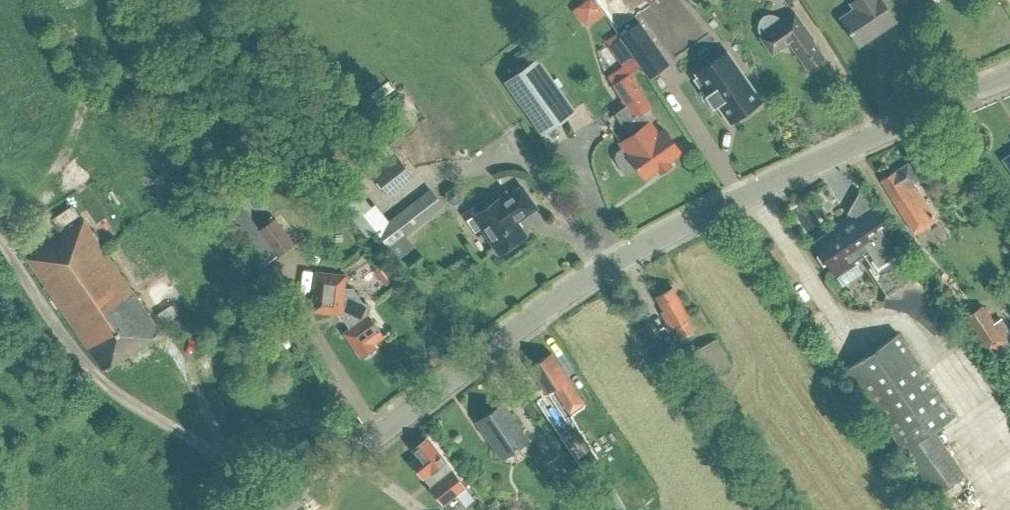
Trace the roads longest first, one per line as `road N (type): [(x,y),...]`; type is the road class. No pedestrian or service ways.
road 1 (tertiary): [(277,509),(521,324),(657,236),(1009,77)]

